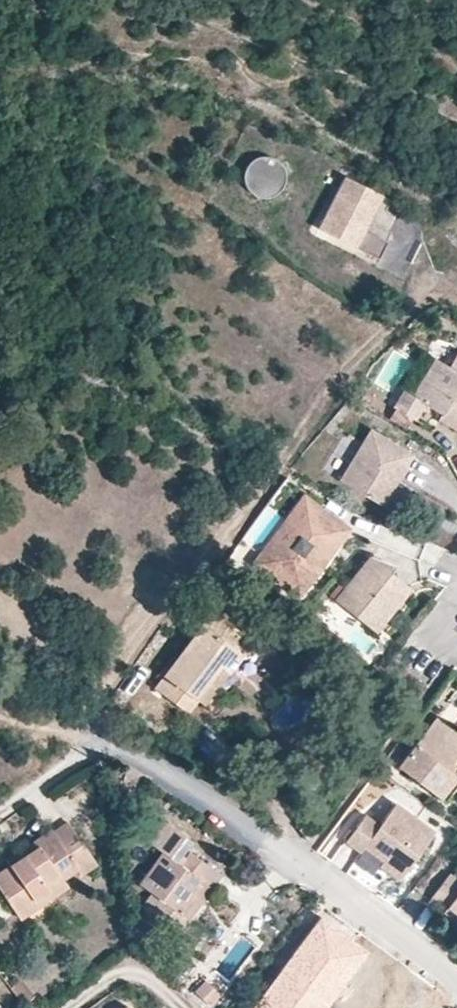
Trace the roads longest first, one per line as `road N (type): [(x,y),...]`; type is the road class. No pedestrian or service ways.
road 1 (residential): [(456,976),(158,766)]

